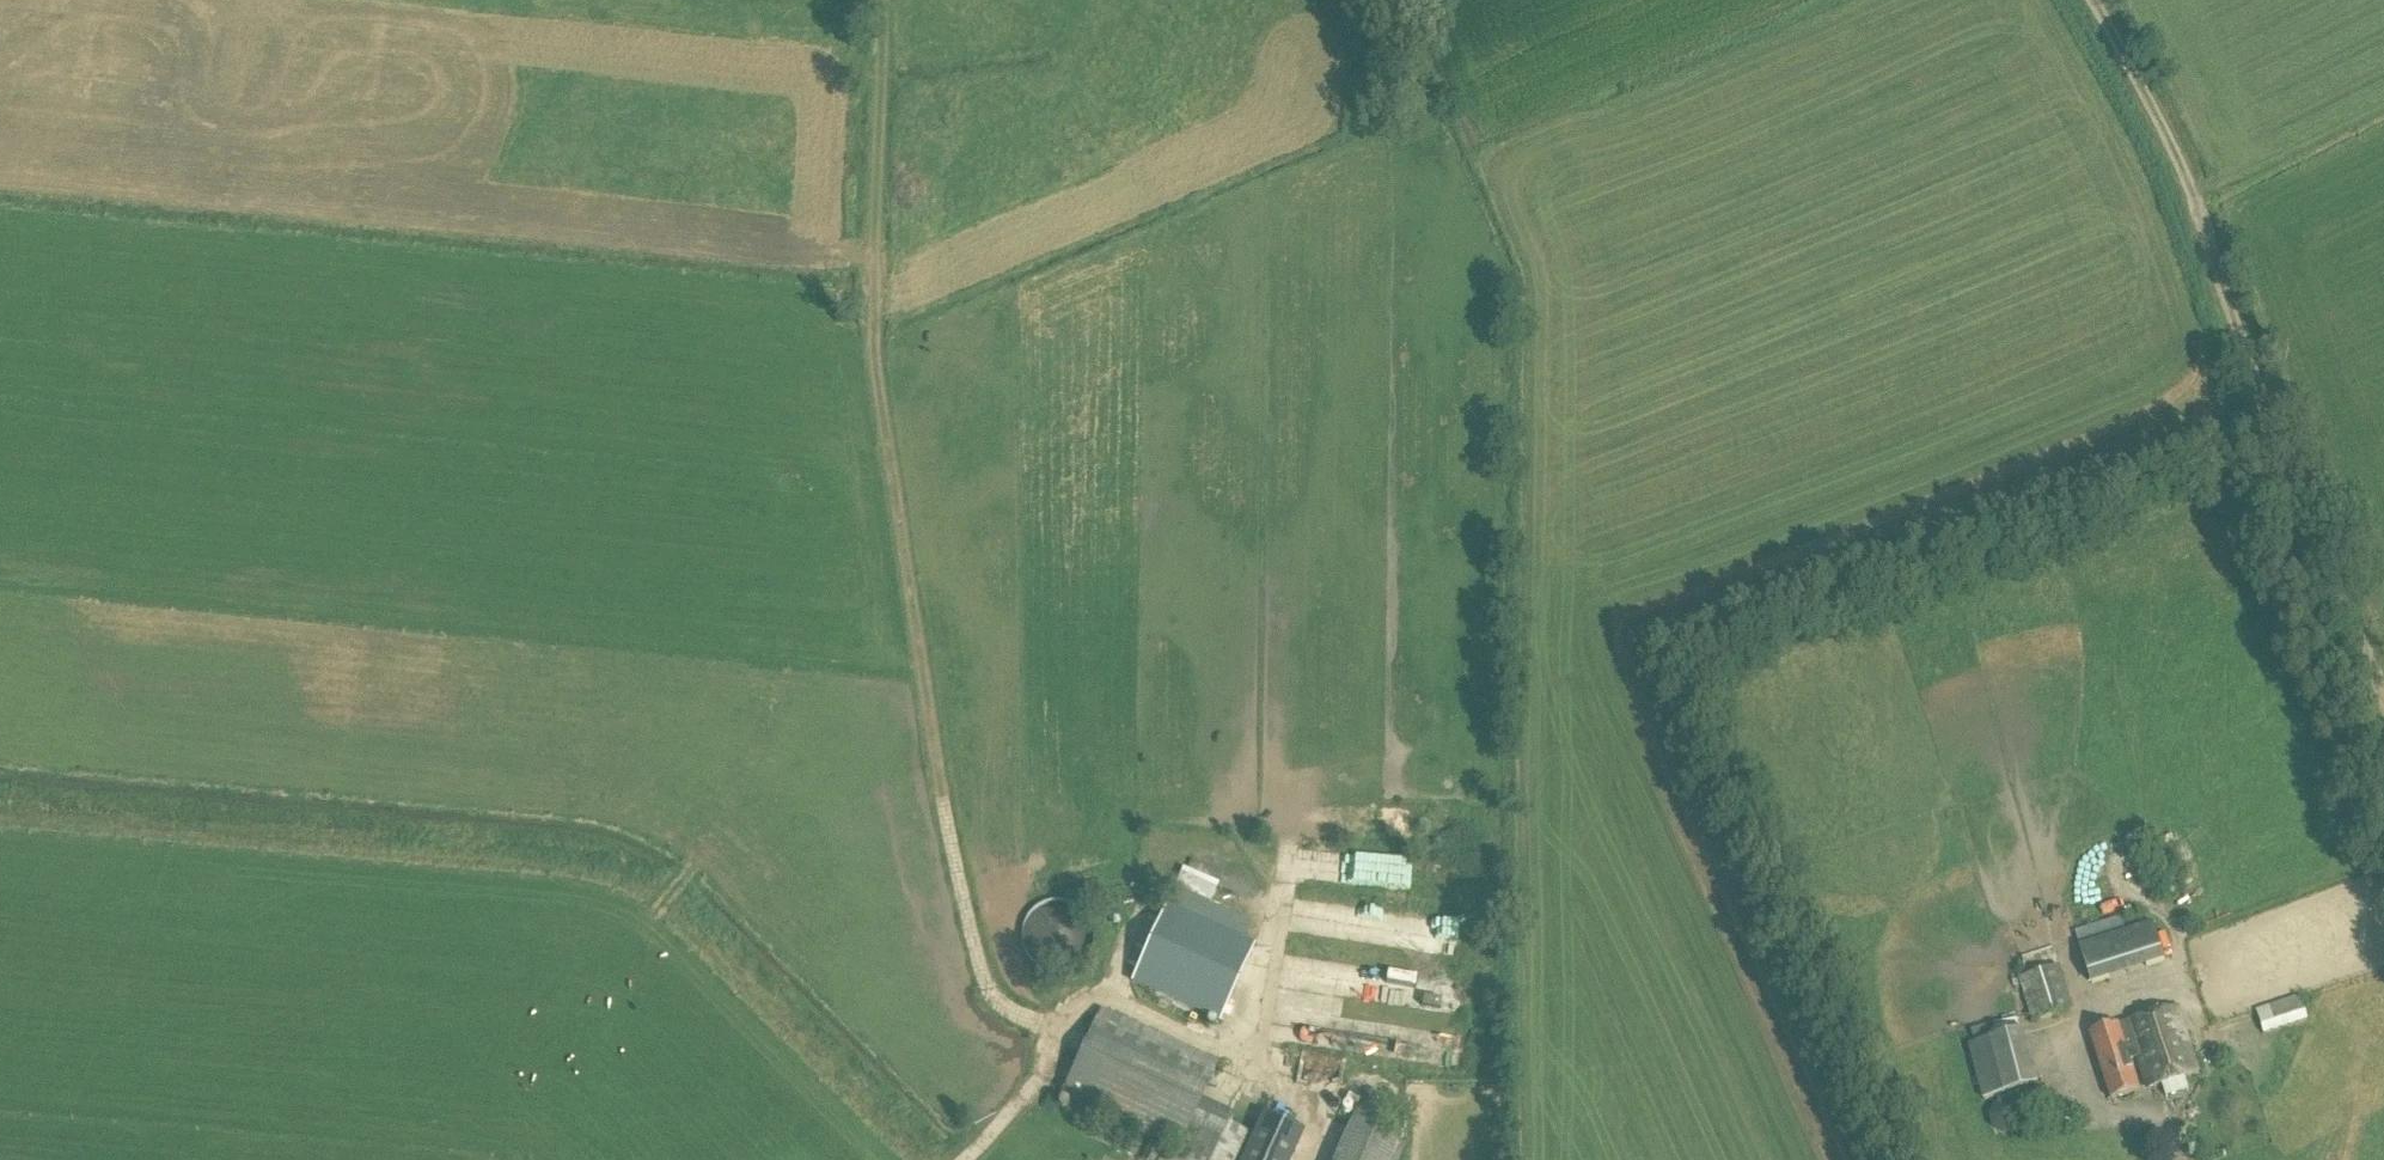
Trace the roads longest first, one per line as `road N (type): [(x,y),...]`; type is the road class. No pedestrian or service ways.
road 1 (track): [(2085,0),(2177,168),(2257,401),(2383,705)]

